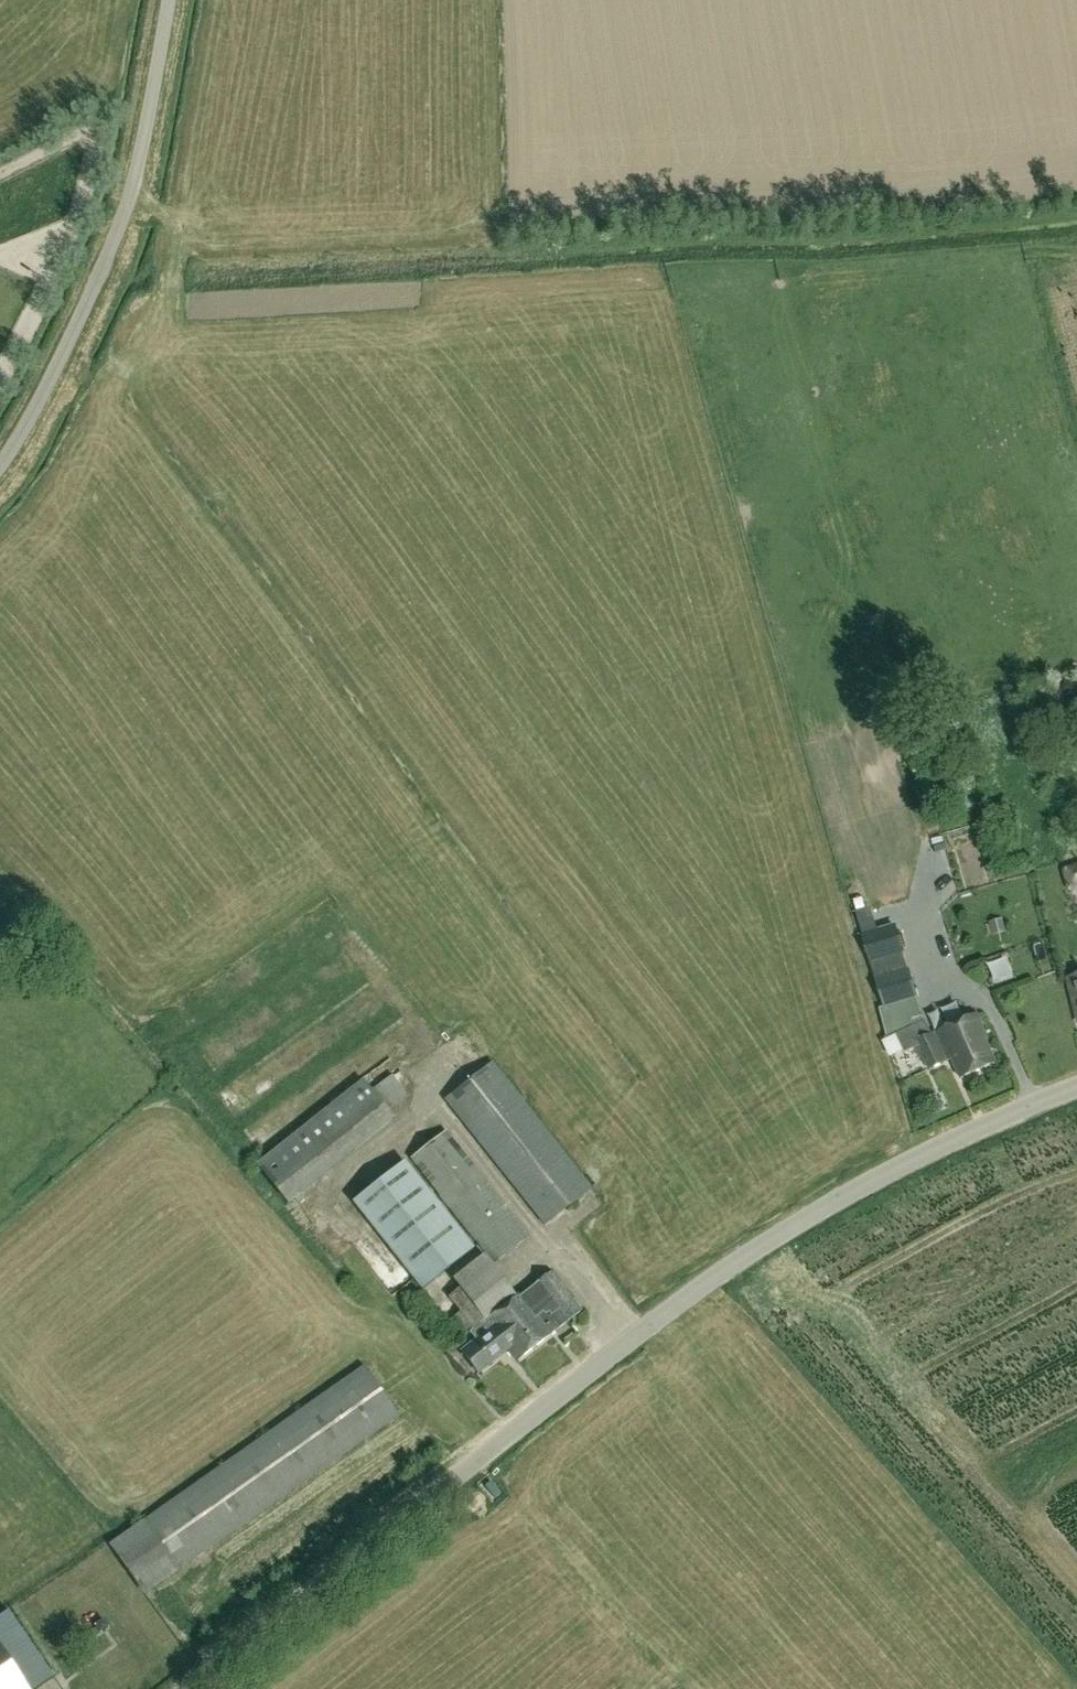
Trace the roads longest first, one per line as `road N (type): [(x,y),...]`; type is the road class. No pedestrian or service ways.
road 1 (residential): [(185,1688),(762,1245),(912,1161),(1076,1087)]
road 2 (unclassified): [(0,468),(116,234),(169,0)]

